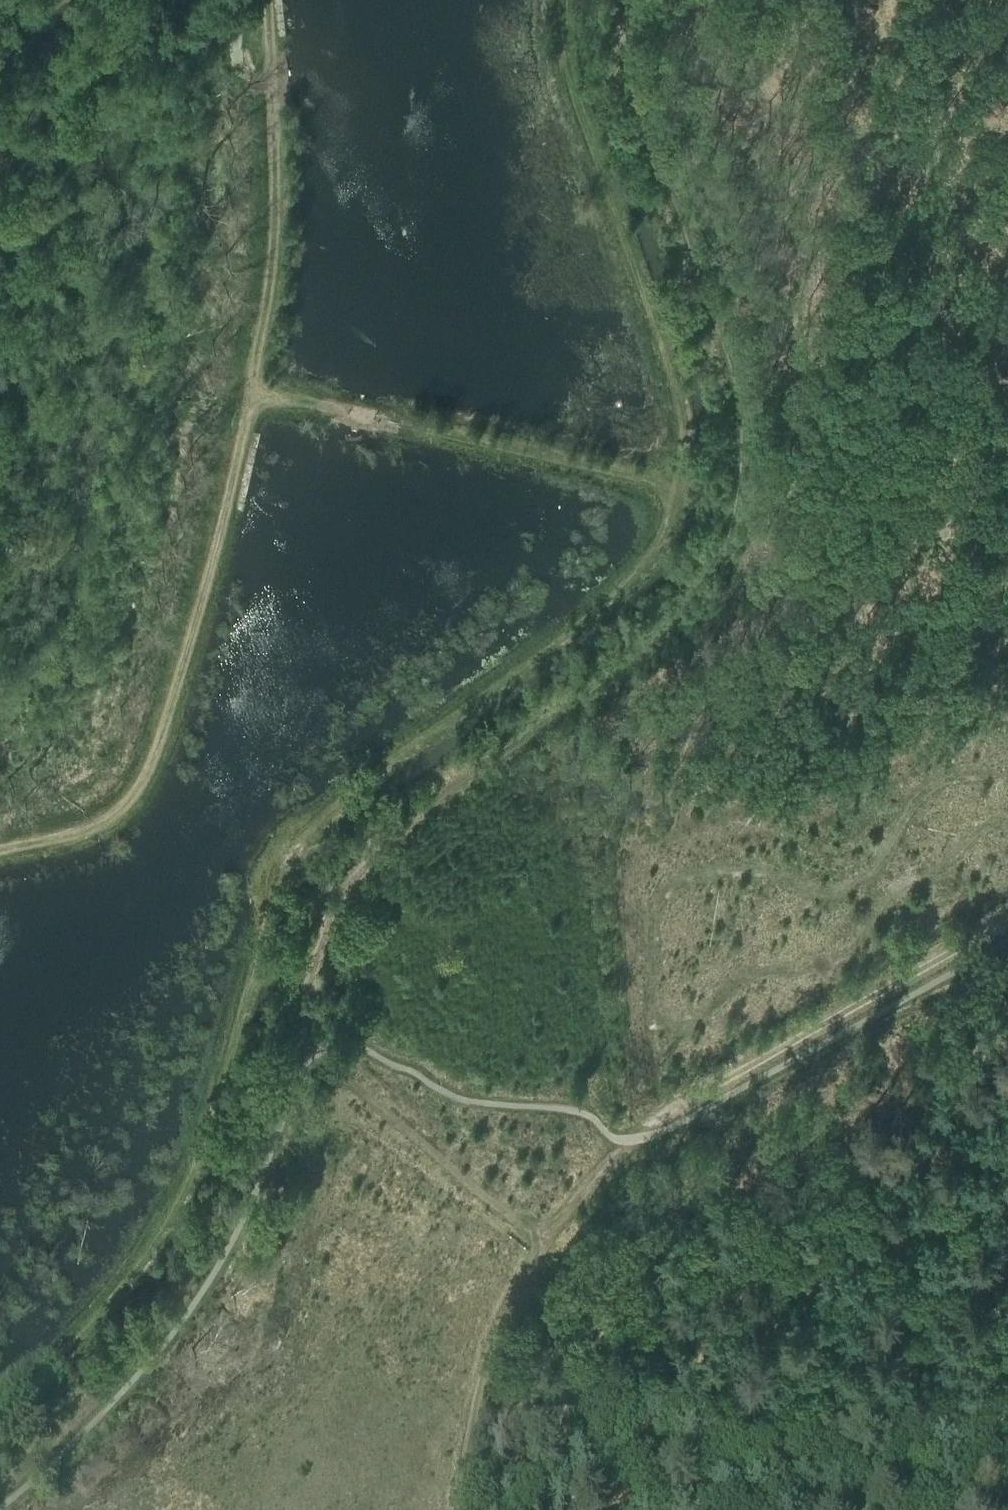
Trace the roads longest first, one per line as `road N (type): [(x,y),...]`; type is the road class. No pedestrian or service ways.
road 1 (track): [(341,894),(418,812),(643,652),(715,566),(732,522),(742,413),(622,50),(618,0)]
road 2 (track): [(286,860),(301,835),(371,779),(610,607),(649,565),(663,536),(682,430),(568,68),(557,0)]
road 3 (track): [(0,849),(108,820),(147,779),(199,629),(266,321),(280,191),(268,0)]
road 4 (track): [(292,1055),(249,1187),(186,1304),(91,1413),(0,1494)]
road 5 (track): [(715,1105),(785,1252),(837,1332),(872,1438),(914,1509)]
road 6 (track): [(1007,919),(699,1093),(627,1142)]
road 7 (track): [(250,394),(676,485)]
road 8 (track): [(544,1244),(310,1059)]
road 9 (track): [(544,1244),(485,1372),(461,1509)]
road 10 (track): [(310,1059),(292,1055),(341,894)]
road 11 (track): [(627,1142),(544,1244)]

